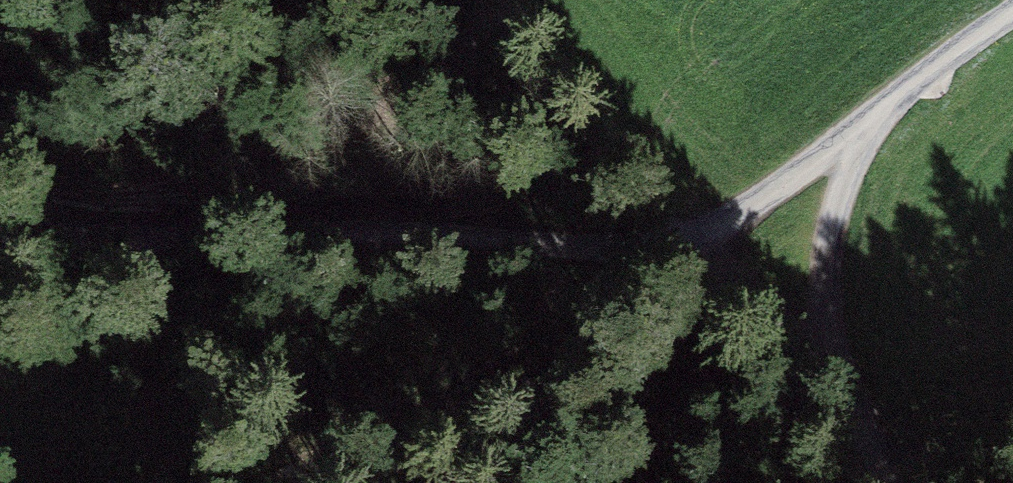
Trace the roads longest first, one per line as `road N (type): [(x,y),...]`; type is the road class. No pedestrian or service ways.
road 1 (track): [(0,229),(253,227),(684,247),(727,229),(1012,14)]
road 2 (track): [(829,336),(684,247),(319,482)]
road 3 (track): [(880,110),(841,206),(827,267),(829,336),(873,482)]

